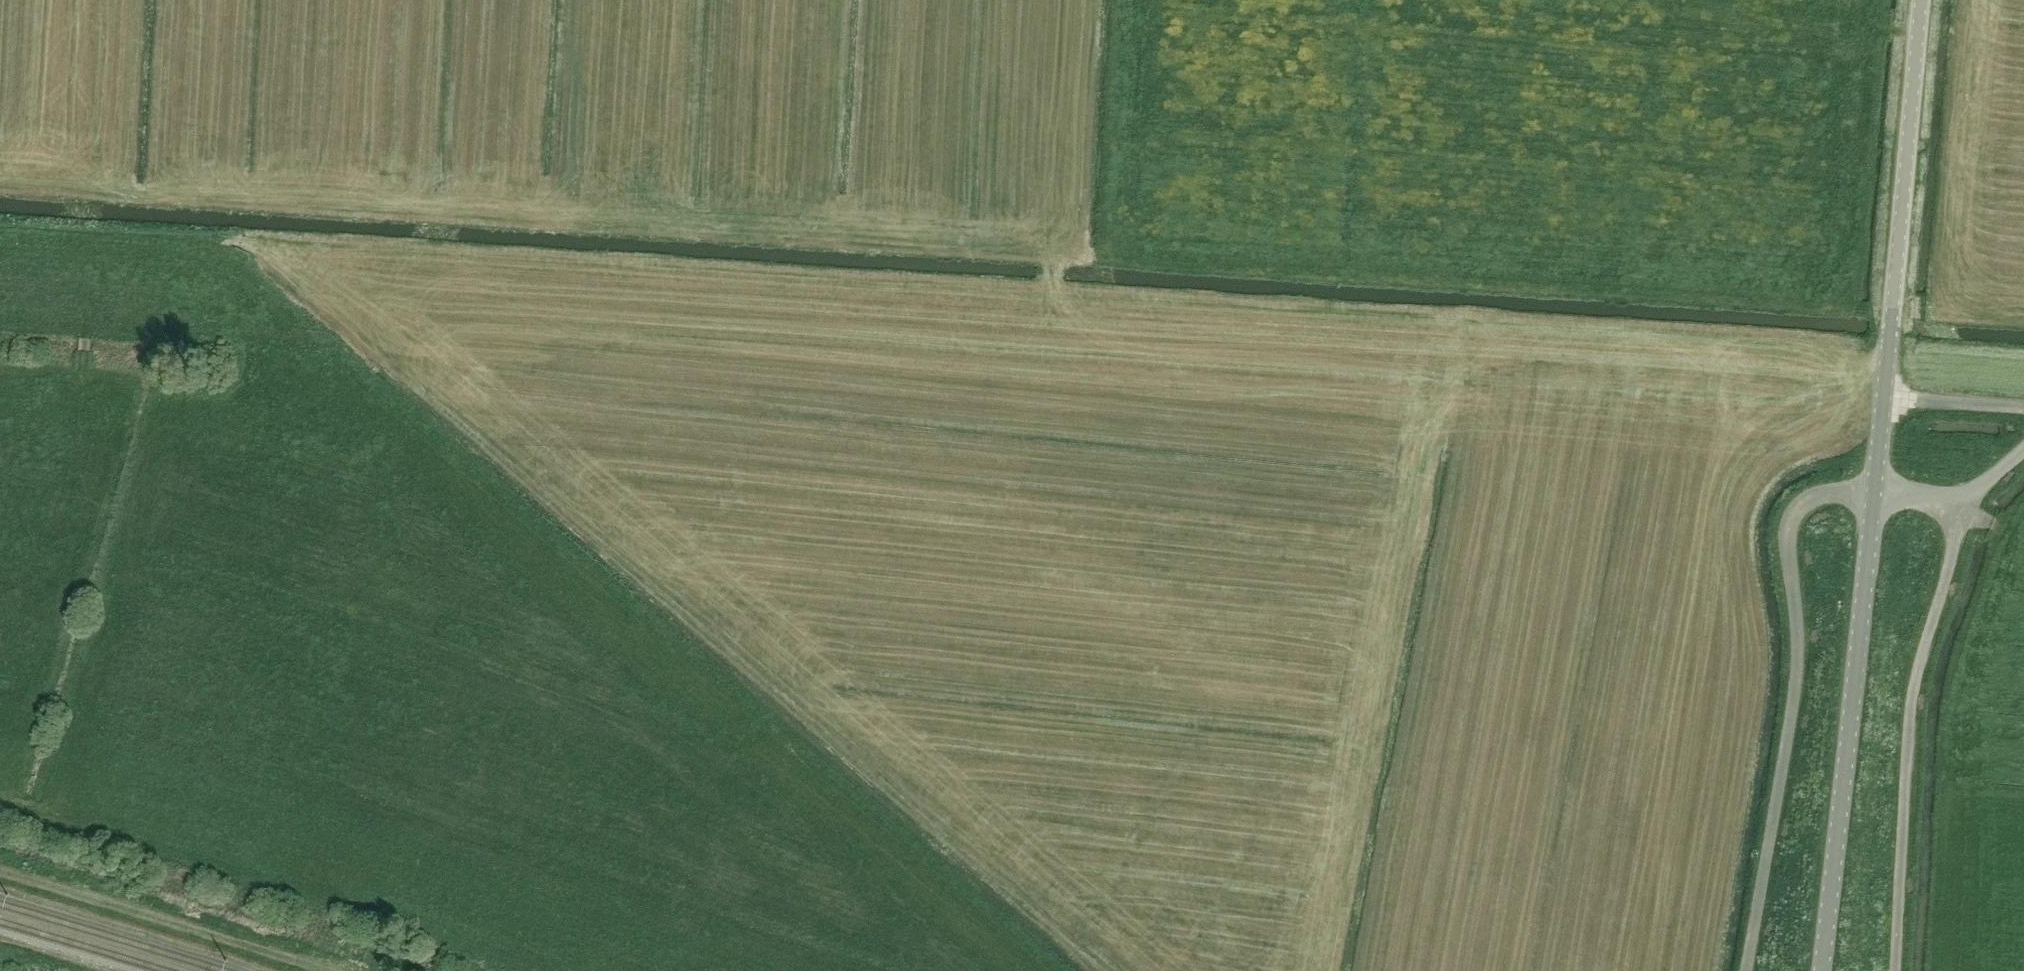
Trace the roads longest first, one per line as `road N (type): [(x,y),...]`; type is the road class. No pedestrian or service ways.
road 1 (tertiary): [(1822,970),(1924,0)]
road 2 (track): [(330,970),(0,874)]

